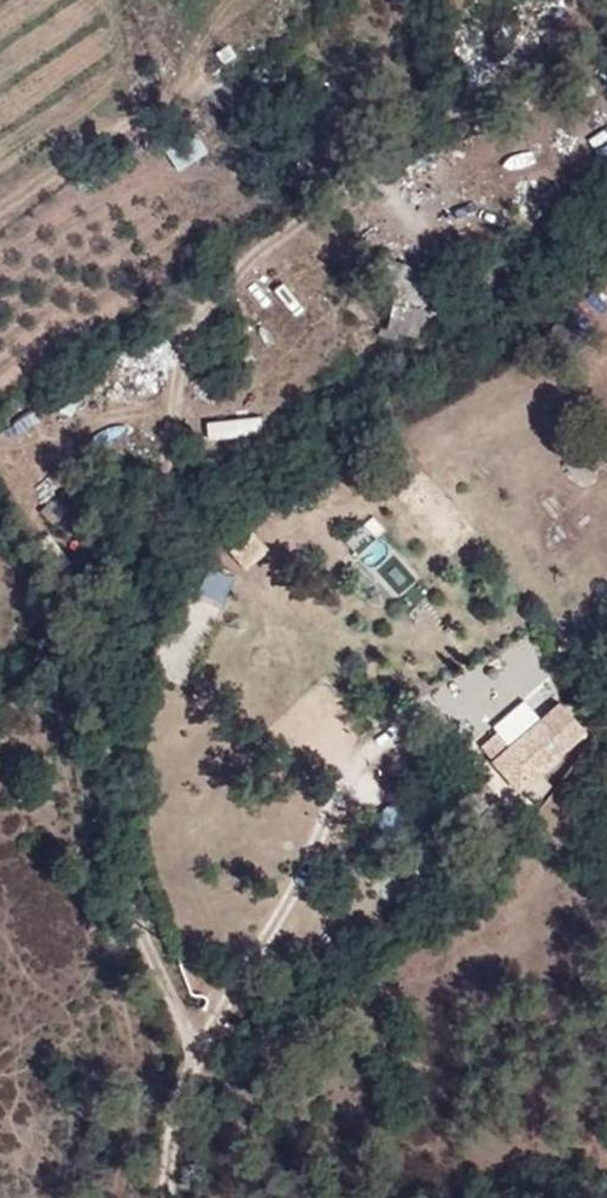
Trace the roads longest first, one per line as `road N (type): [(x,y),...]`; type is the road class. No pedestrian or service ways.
road 1 (track): [(168,1197),(171,1135),(196,1008),(127,890),(114,843),(110,717),(172,563),(170,422),(180,382)]
road 2 (track): [(196,1008),(225,1005),(297,892),(345,774),(388,742)]

